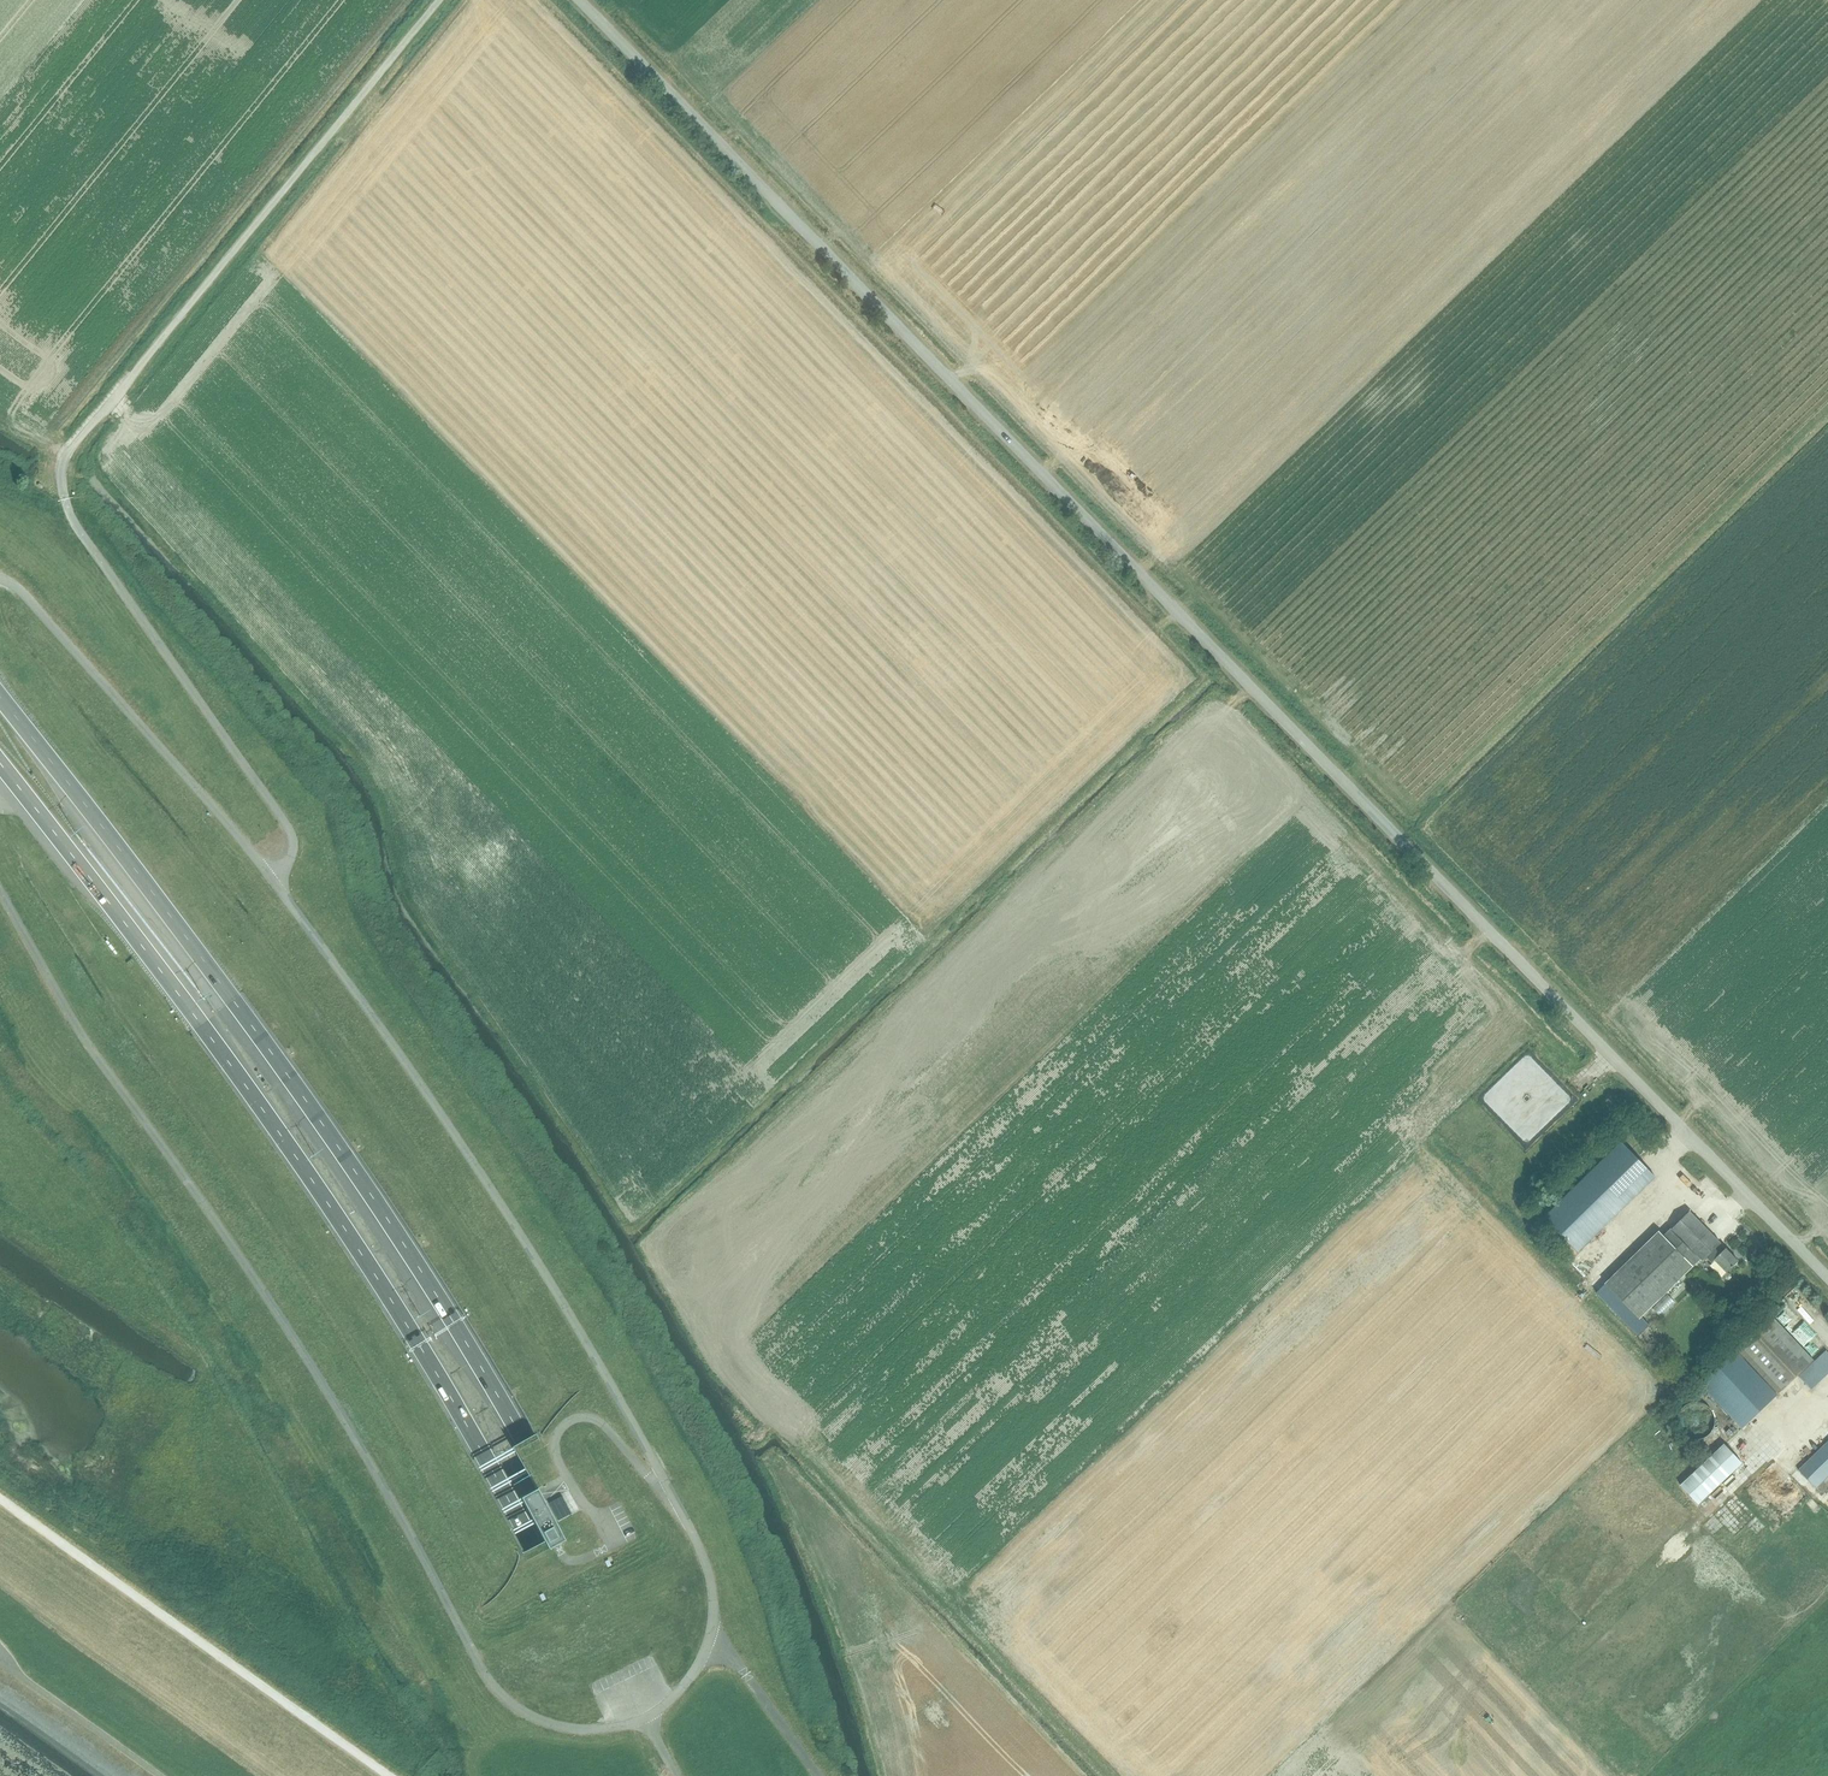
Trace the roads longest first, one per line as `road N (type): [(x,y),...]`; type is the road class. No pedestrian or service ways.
road 1 (unclassified): [(1827,1283),(575,0)]
road 2 (trunk): [(685,1775),(524,1439),(444,1307),(267,1046),(0,696)]
road 3 (trunk): [(0,765),(198,1019),(385,1288),(490,1461),(640,1775)]
road 4 (unclassified): [(388,1775),(0,1500)]

